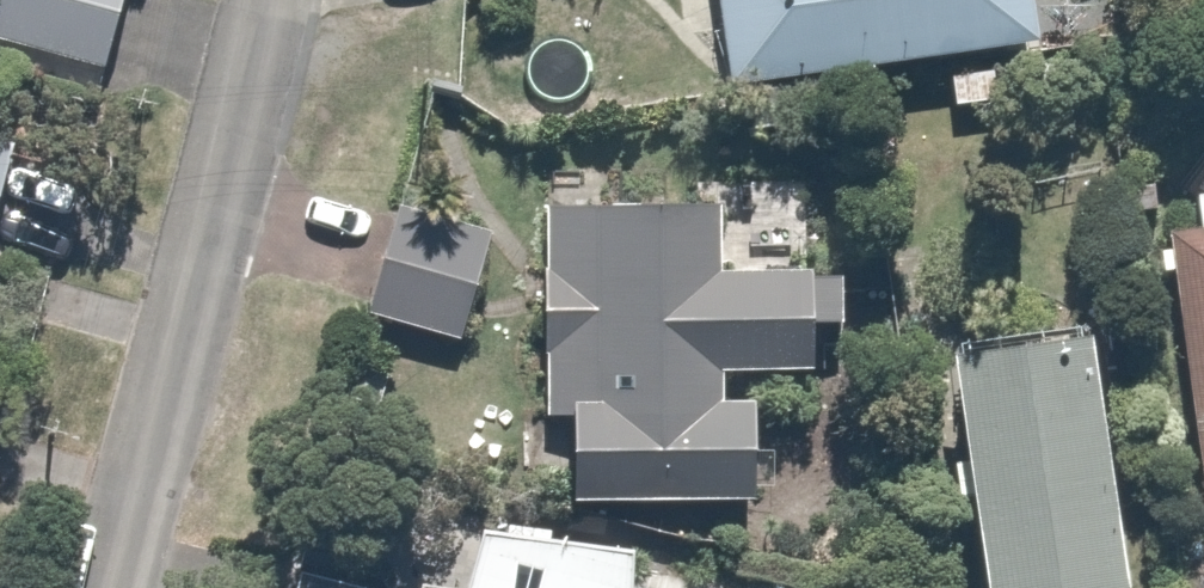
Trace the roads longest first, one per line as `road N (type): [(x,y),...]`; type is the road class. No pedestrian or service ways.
road 1 (residential): [(267,0),(116,587)]

